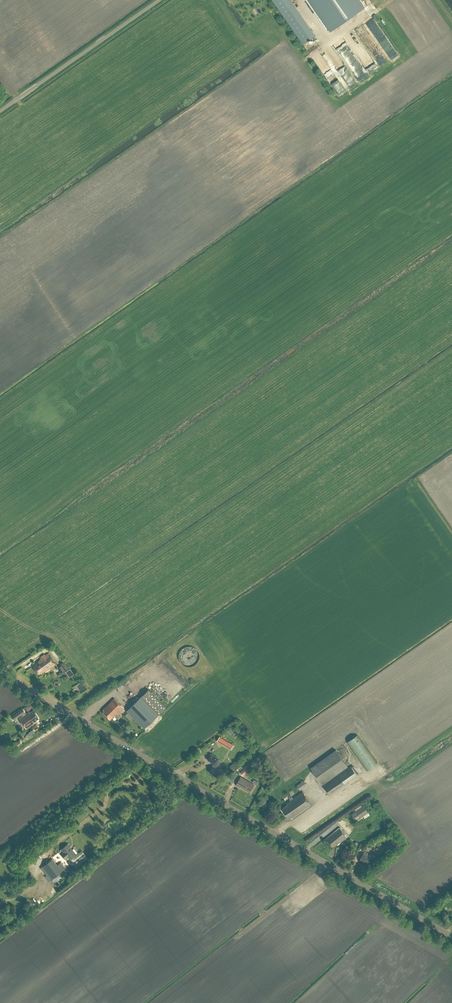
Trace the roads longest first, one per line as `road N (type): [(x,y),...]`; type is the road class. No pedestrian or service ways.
road 1 (tertiary): [(451,935),(0,669)]
road 2 (track): [(451,439),(153,647)]
road 3 (unclassified): [(0,110),(159,0)]

